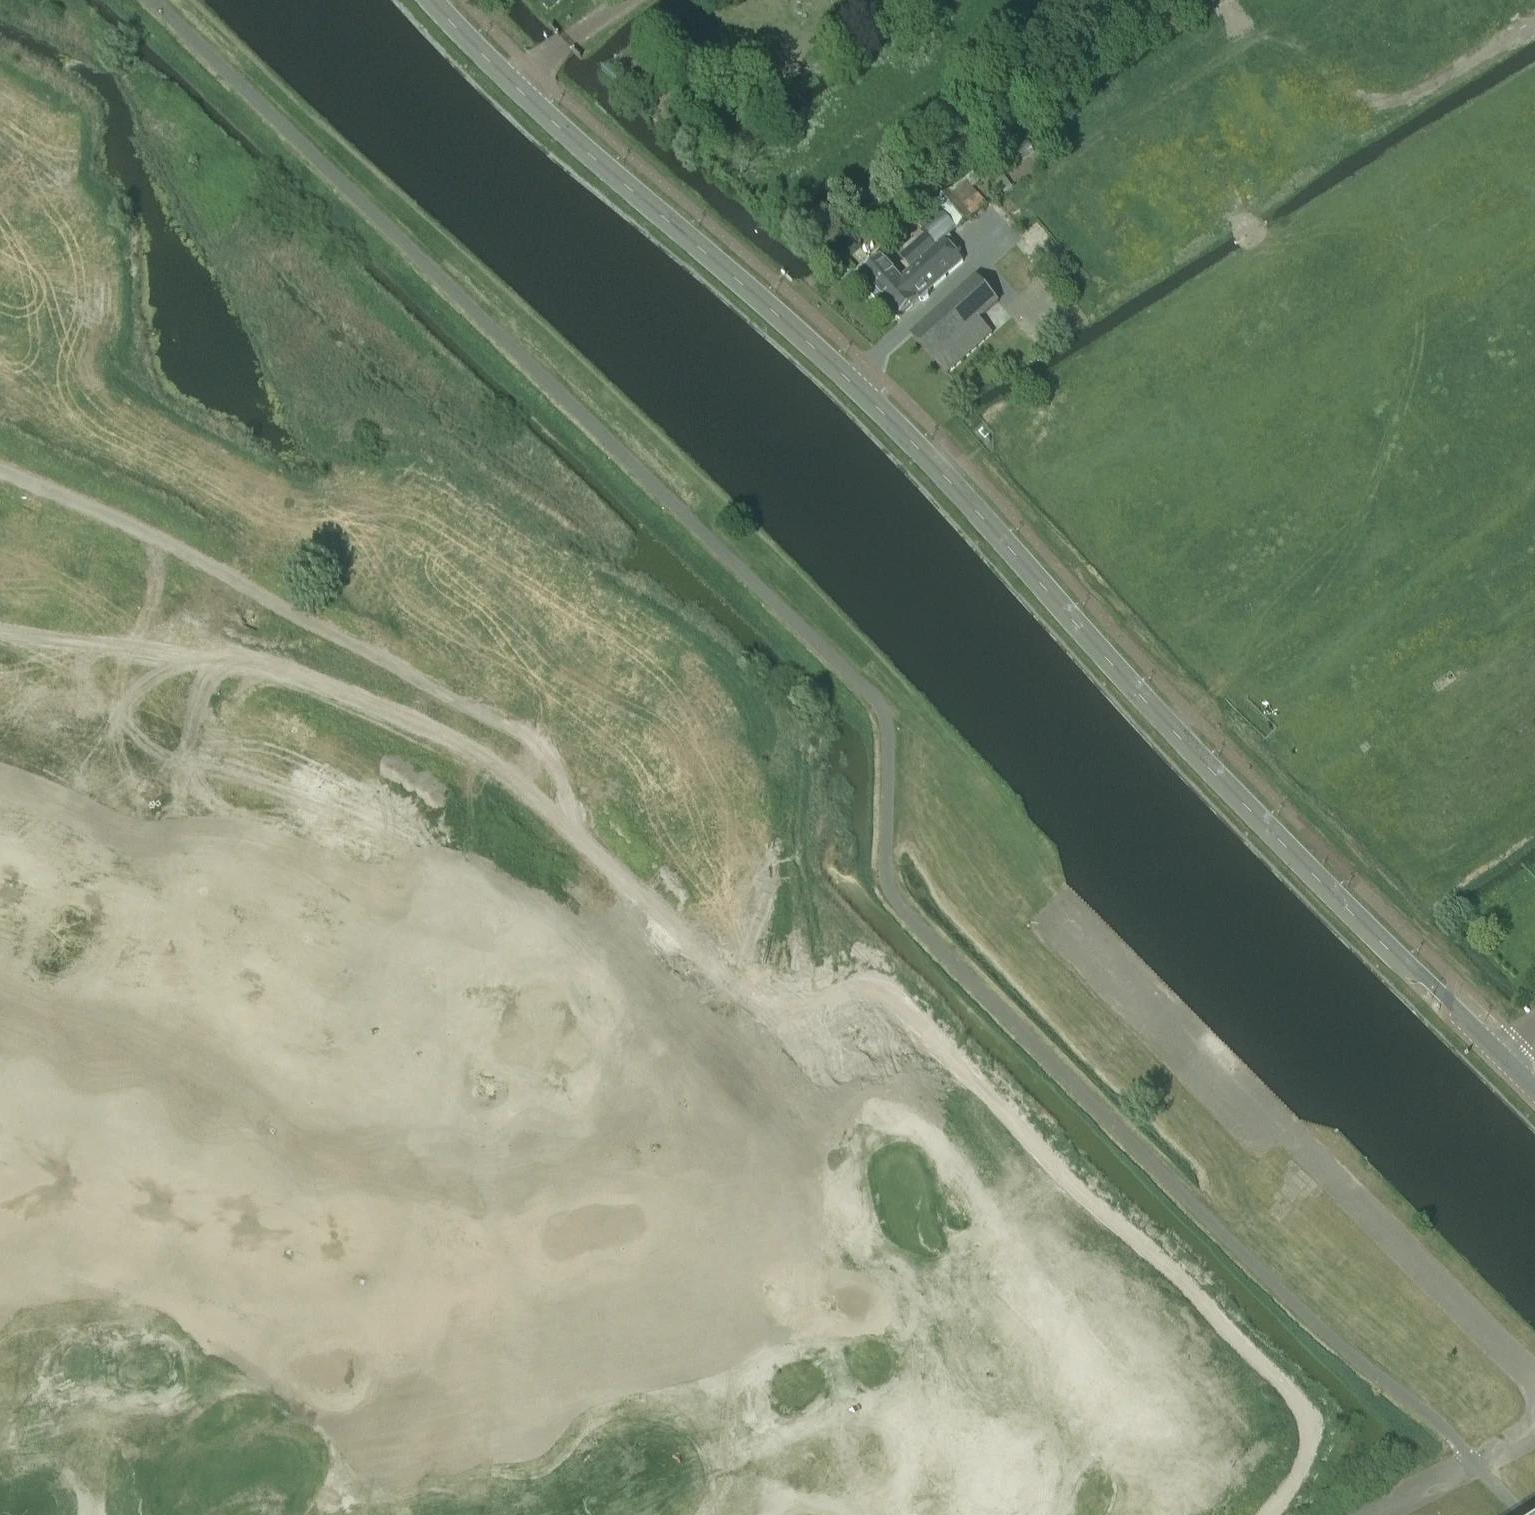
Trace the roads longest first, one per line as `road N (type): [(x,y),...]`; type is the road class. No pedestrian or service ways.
road 1 (tertiary): [(1534,1089),(1167,724),(846,375),(517,88),(431,0)]

